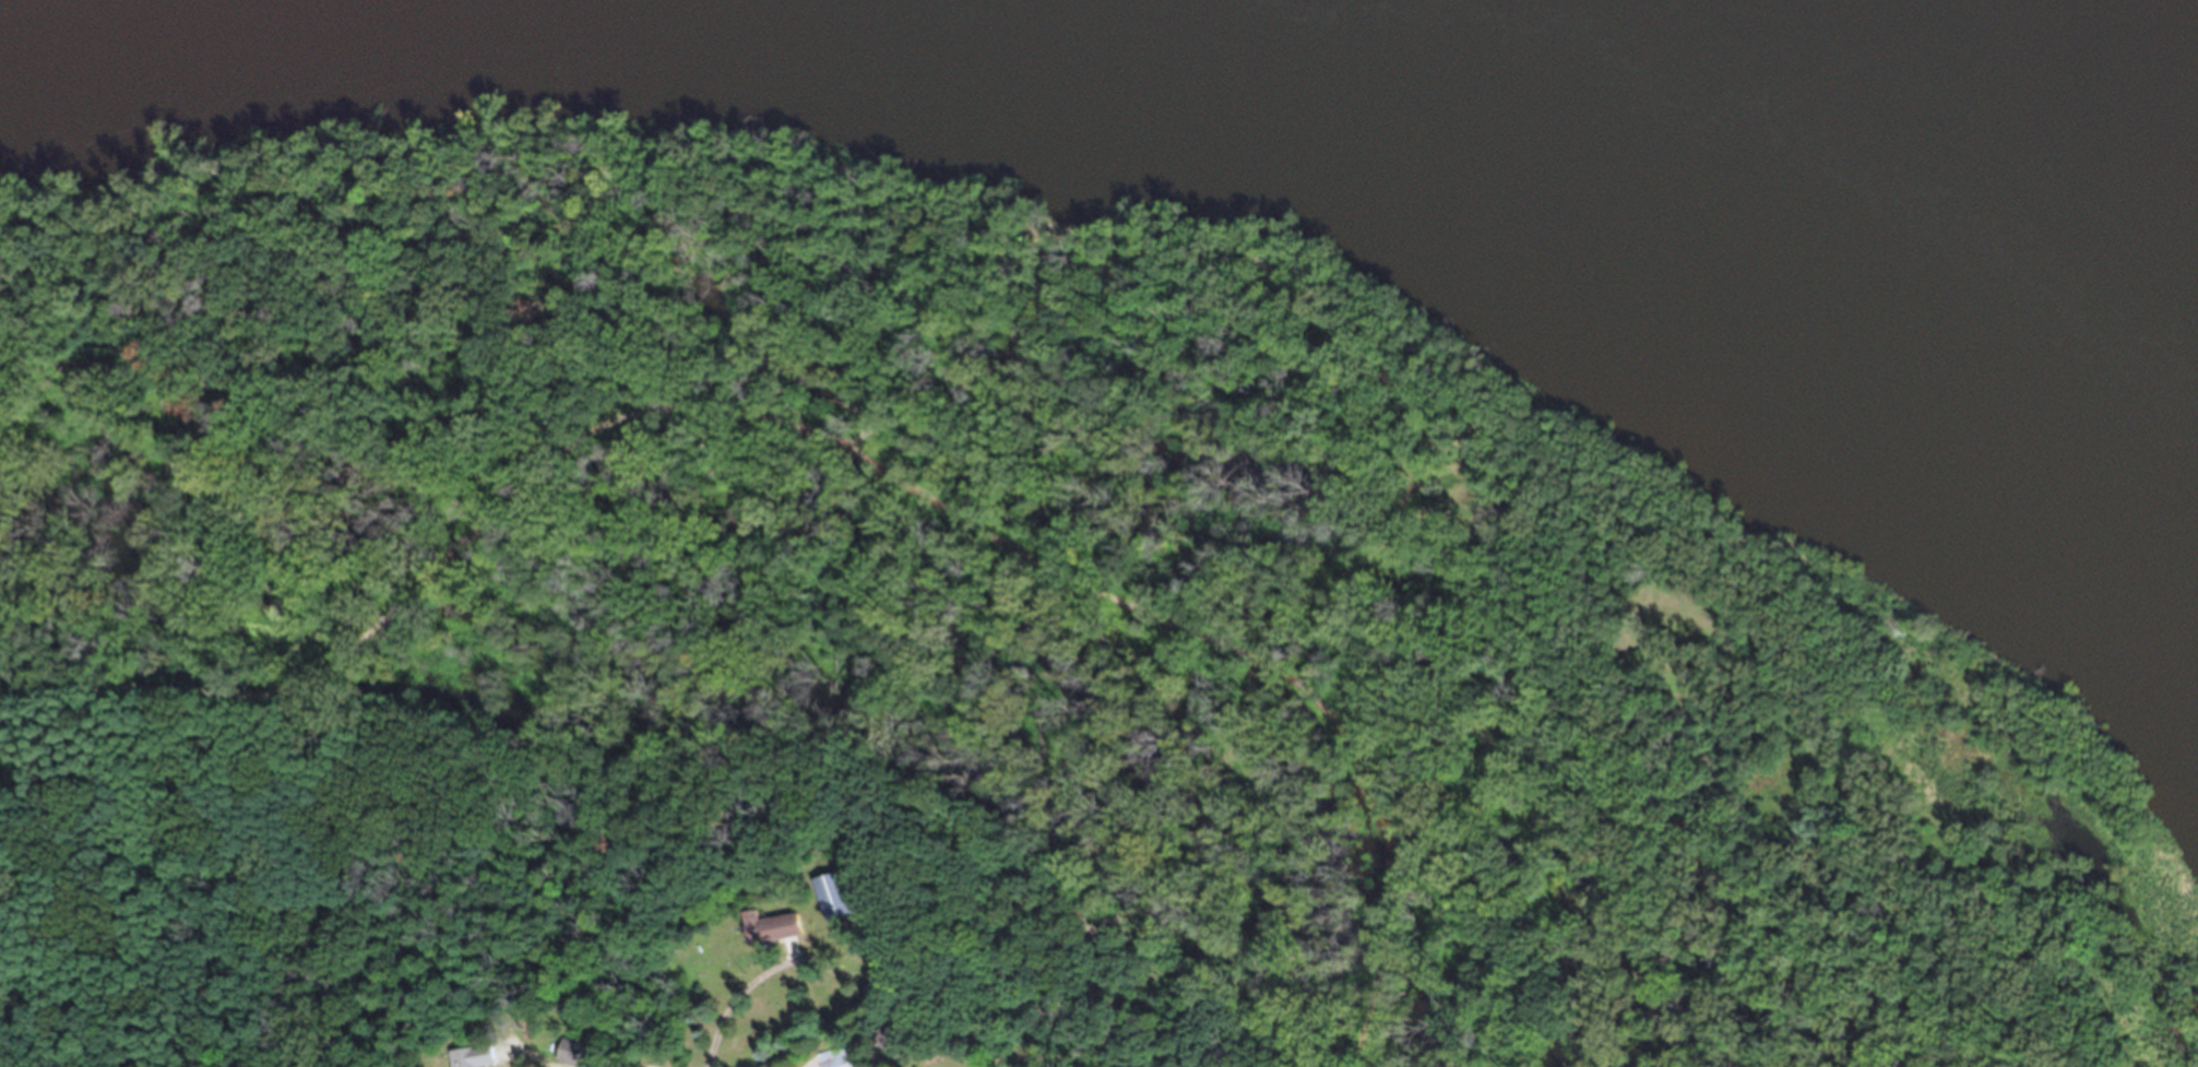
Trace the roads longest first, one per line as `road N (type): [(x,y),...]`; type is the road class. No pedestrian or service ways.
road 1 (residential): [(1355,1066),(1390,924),(1391,865),(1358,764),(1312,698),(1271,667),(1046,568),(782,422),(661,412),(595,429),(502,503),(338,660),(283,695),(102,688),(0,707)]

